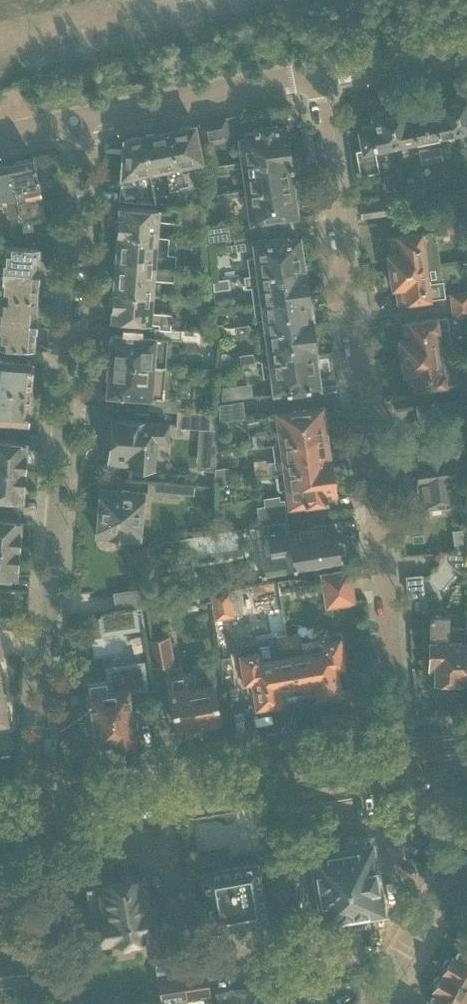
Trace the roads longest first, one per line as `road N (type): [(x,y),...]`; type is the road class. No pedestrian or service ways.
road 1 (residential): [(87,121),(30,813)]
road 2 (residential): [(403,760),(315,75)]
road 3 (tertiary): [(30,813),(403,760)]
road 4 (tertiary): [(87,121),(315,75)]
road 5 (residential): [(379,1003),(466,859)]
road 6 (tertiary): [(315,75),(466,47)]

